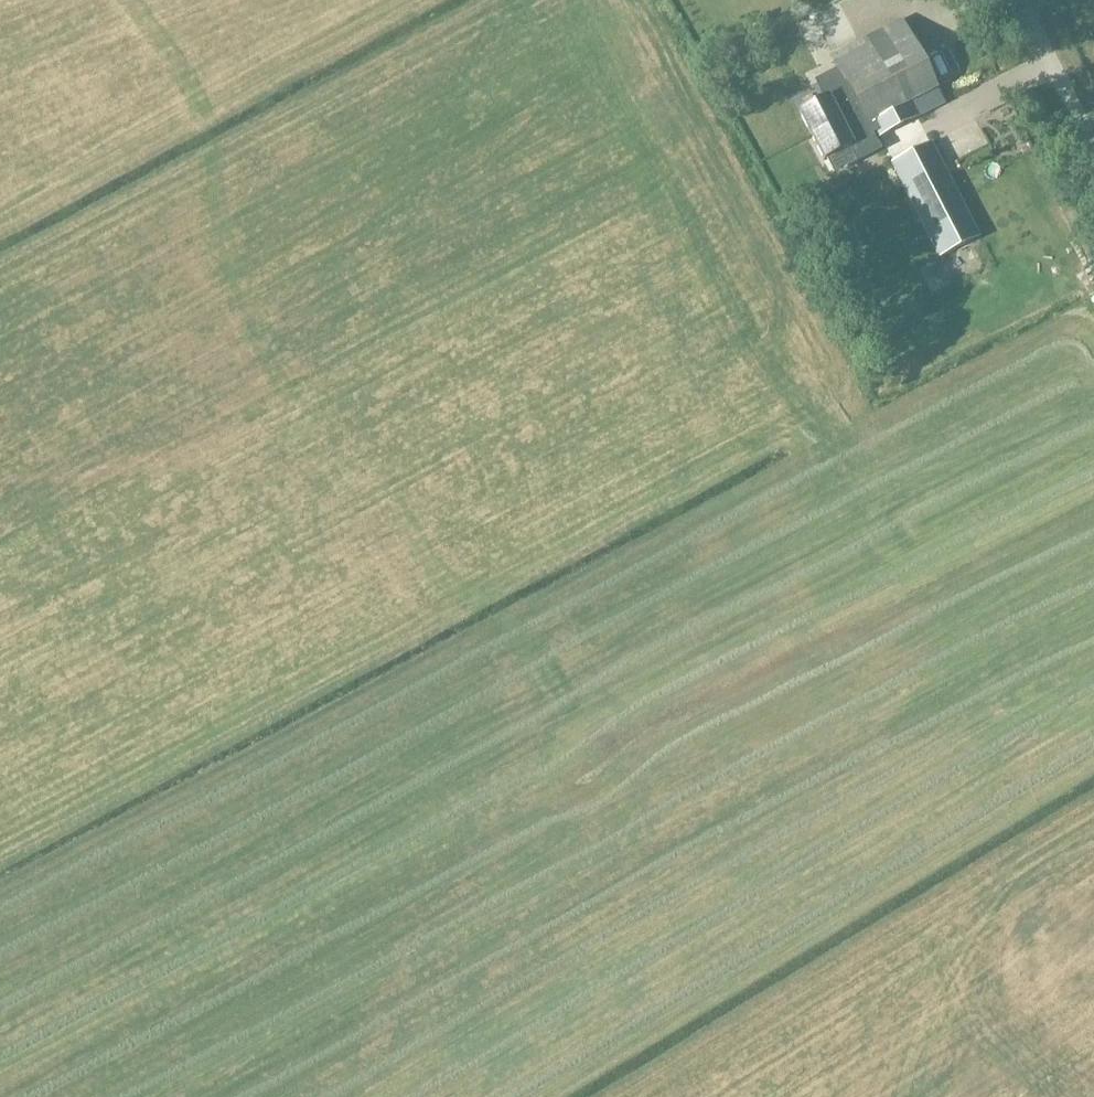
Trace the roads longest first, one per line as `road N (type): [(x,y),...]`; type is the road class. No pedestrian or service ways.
road 1 (unclassified): [(1093,142),(1018,0)]

